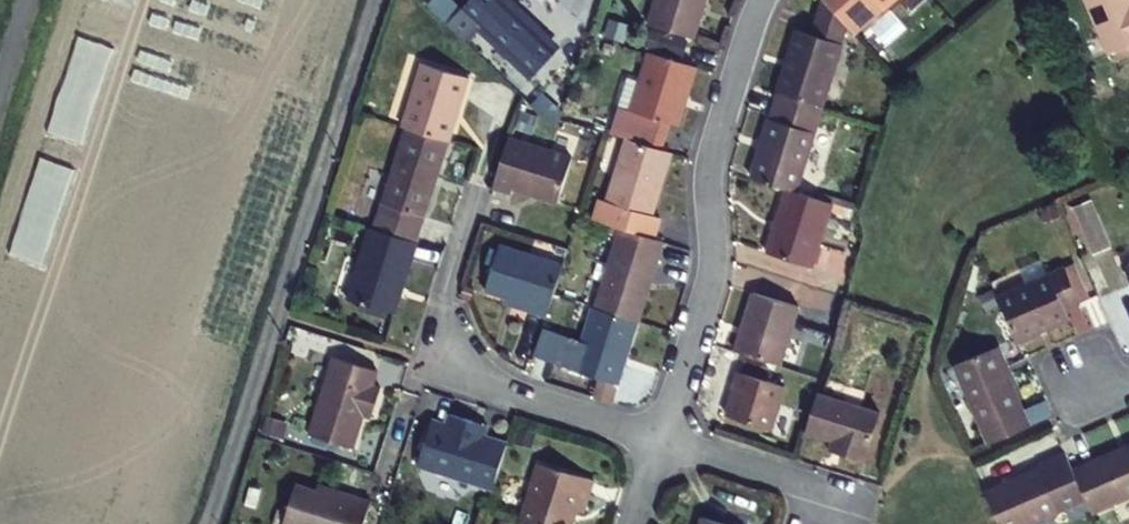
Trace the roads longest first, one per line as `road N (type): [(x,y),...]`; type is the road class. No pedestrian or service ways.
road 1 (residential): [(382,0),(210,523)]
road 2 (residential): [(763,0),(712,156),(715,261),(661,439)]
road 3 (residential): [(426,366),(661,439)]
road 4 (residential): [(661,439),(859,501)]

